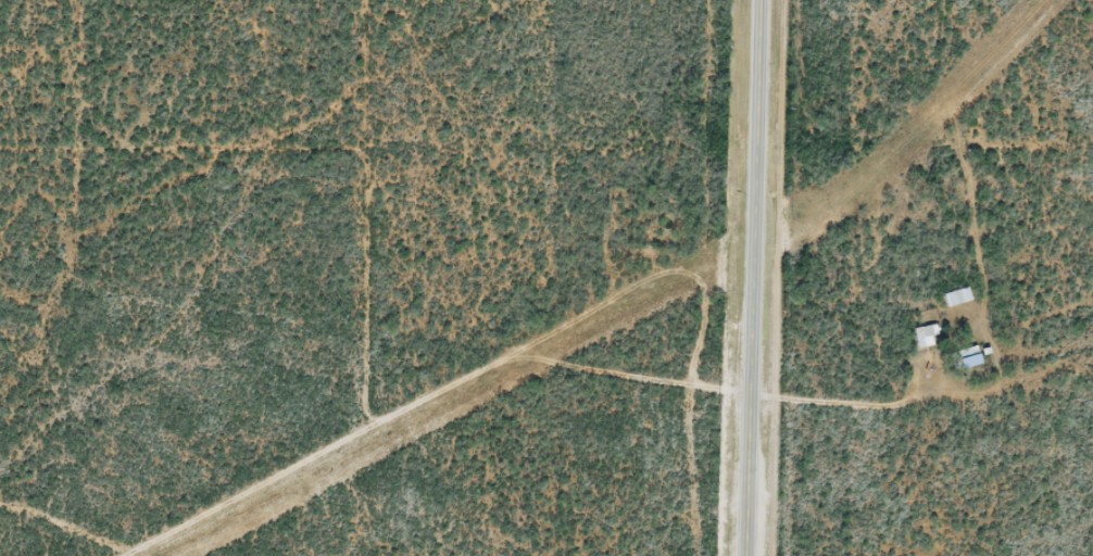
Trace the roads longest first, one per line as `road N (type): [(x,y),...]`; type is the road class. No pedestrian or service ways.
road 1 (secondary): [(751,555),(760,0)]

